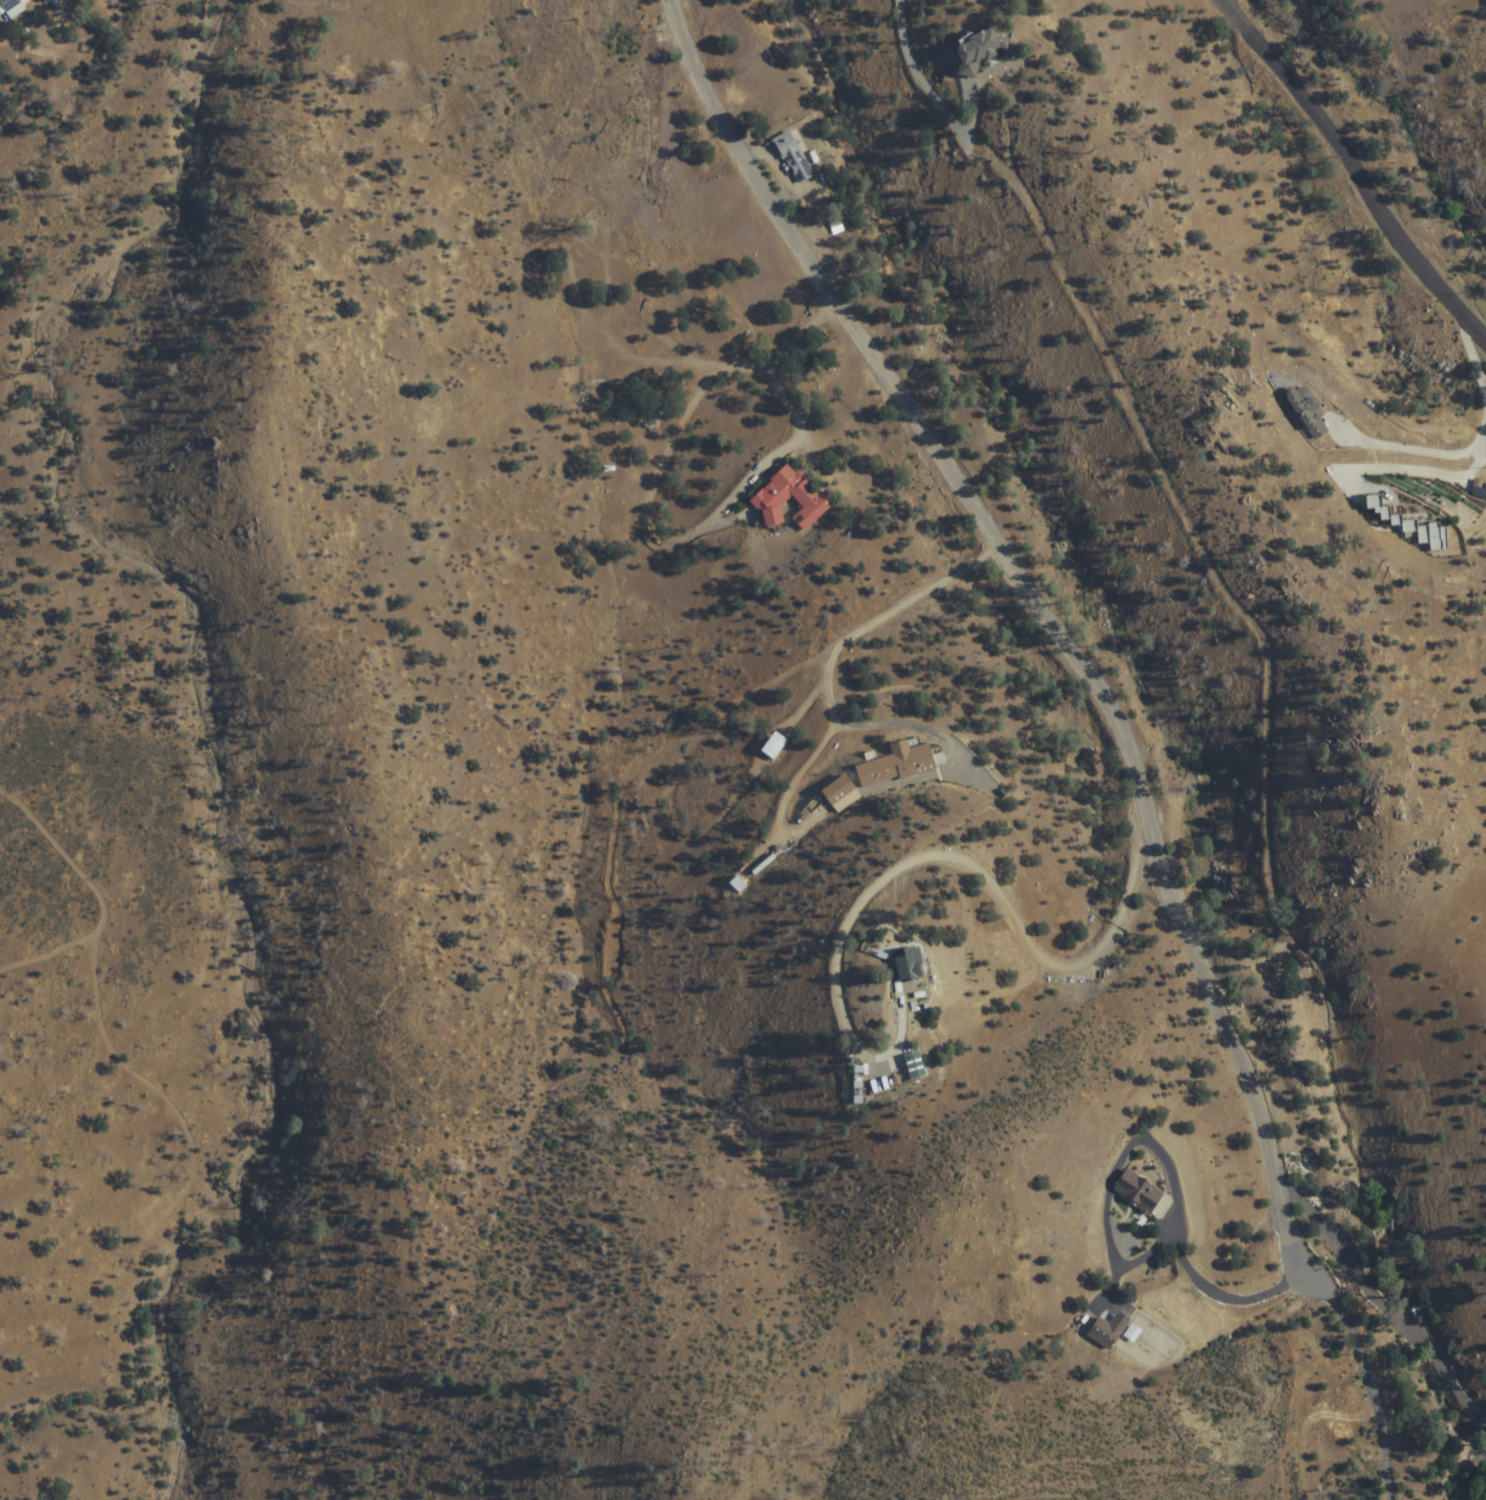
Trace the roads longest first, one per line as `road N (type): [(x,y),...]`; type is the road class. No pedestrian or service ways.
road 1 (residential): [(1262,1106),(1159,862),(1140,775),(1108,696),(1062,644),(982,507),(769,200),(729,133),(675,0)]
road 2 (residential): [(1485,333),(1228,0)]

